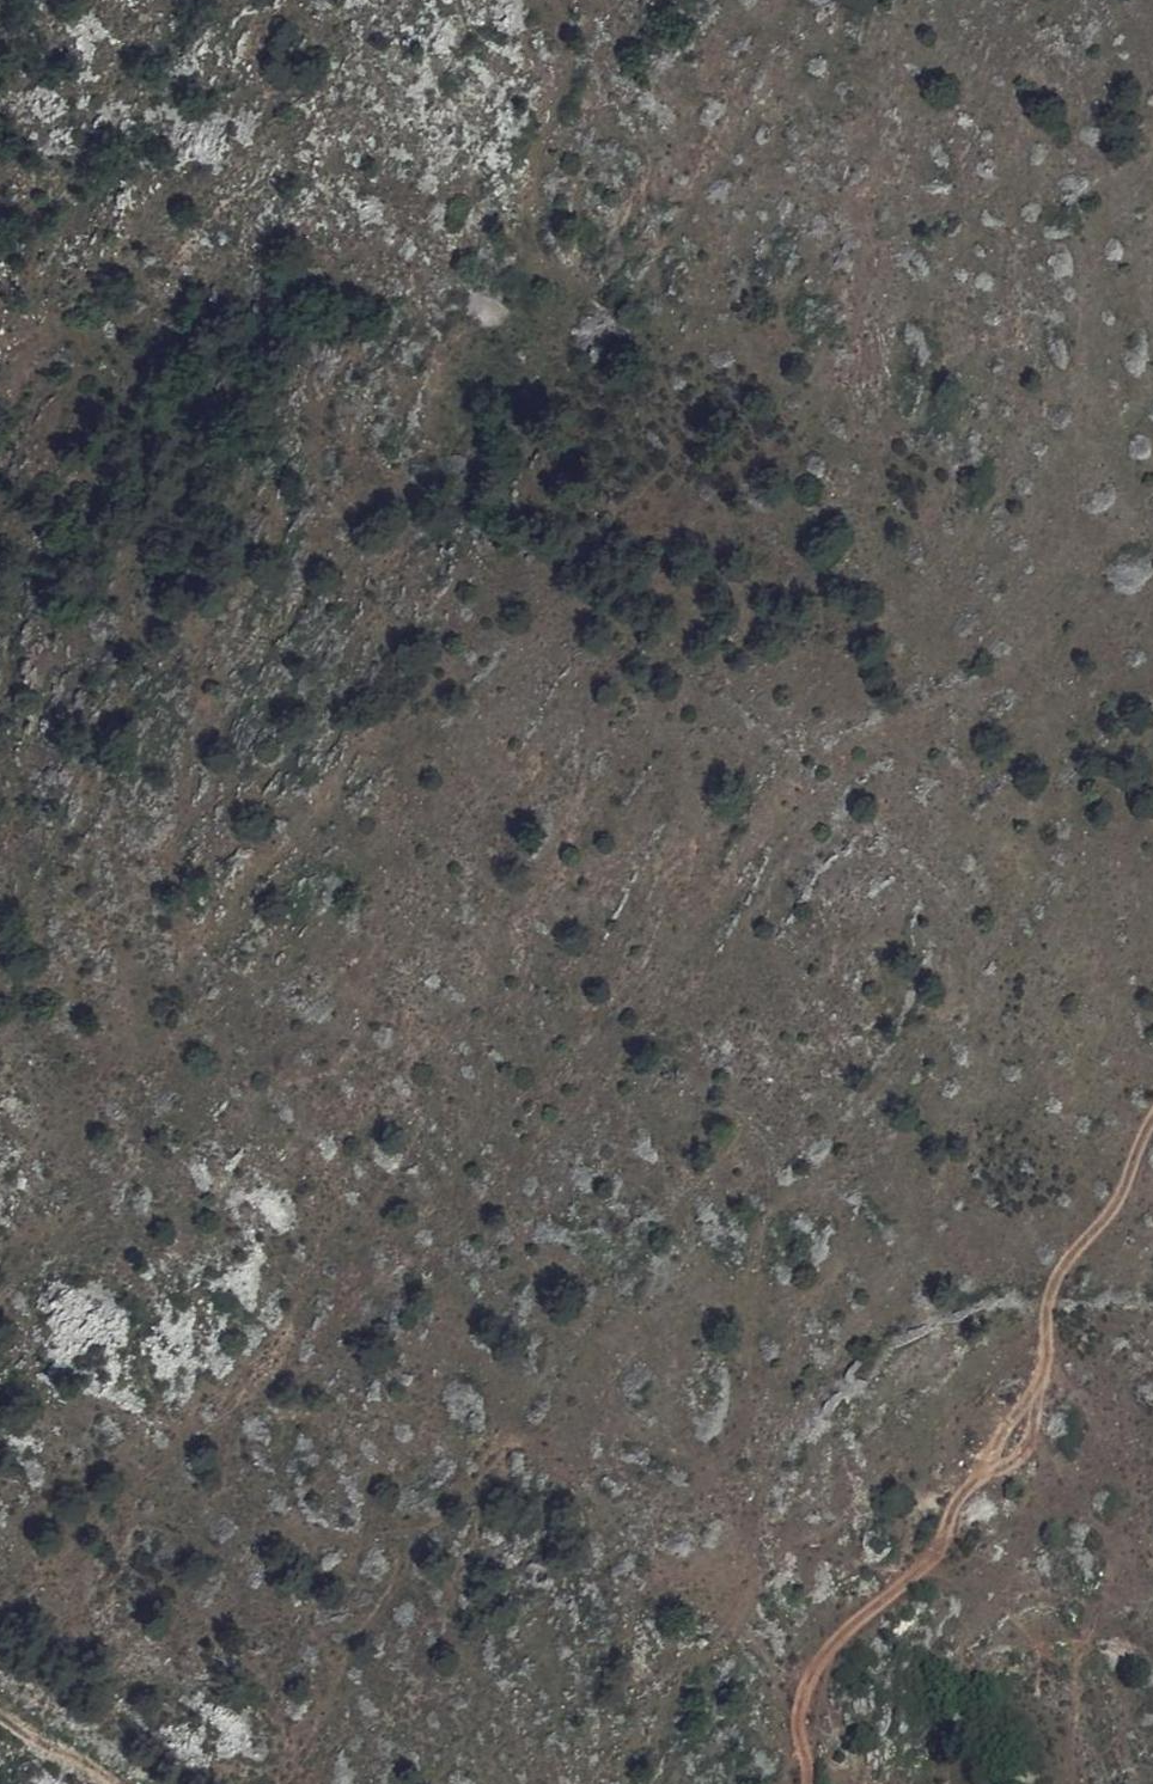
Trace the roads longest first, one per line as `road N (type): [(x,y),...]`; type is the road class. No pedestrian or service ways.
road 1 (track): [(807,1783),(801,1698),(918,1572),(1052,1367),(1058,1277),(1123,1208),(1152,1129)]
road 2 (track): [(120,1783),(0,1698)]

